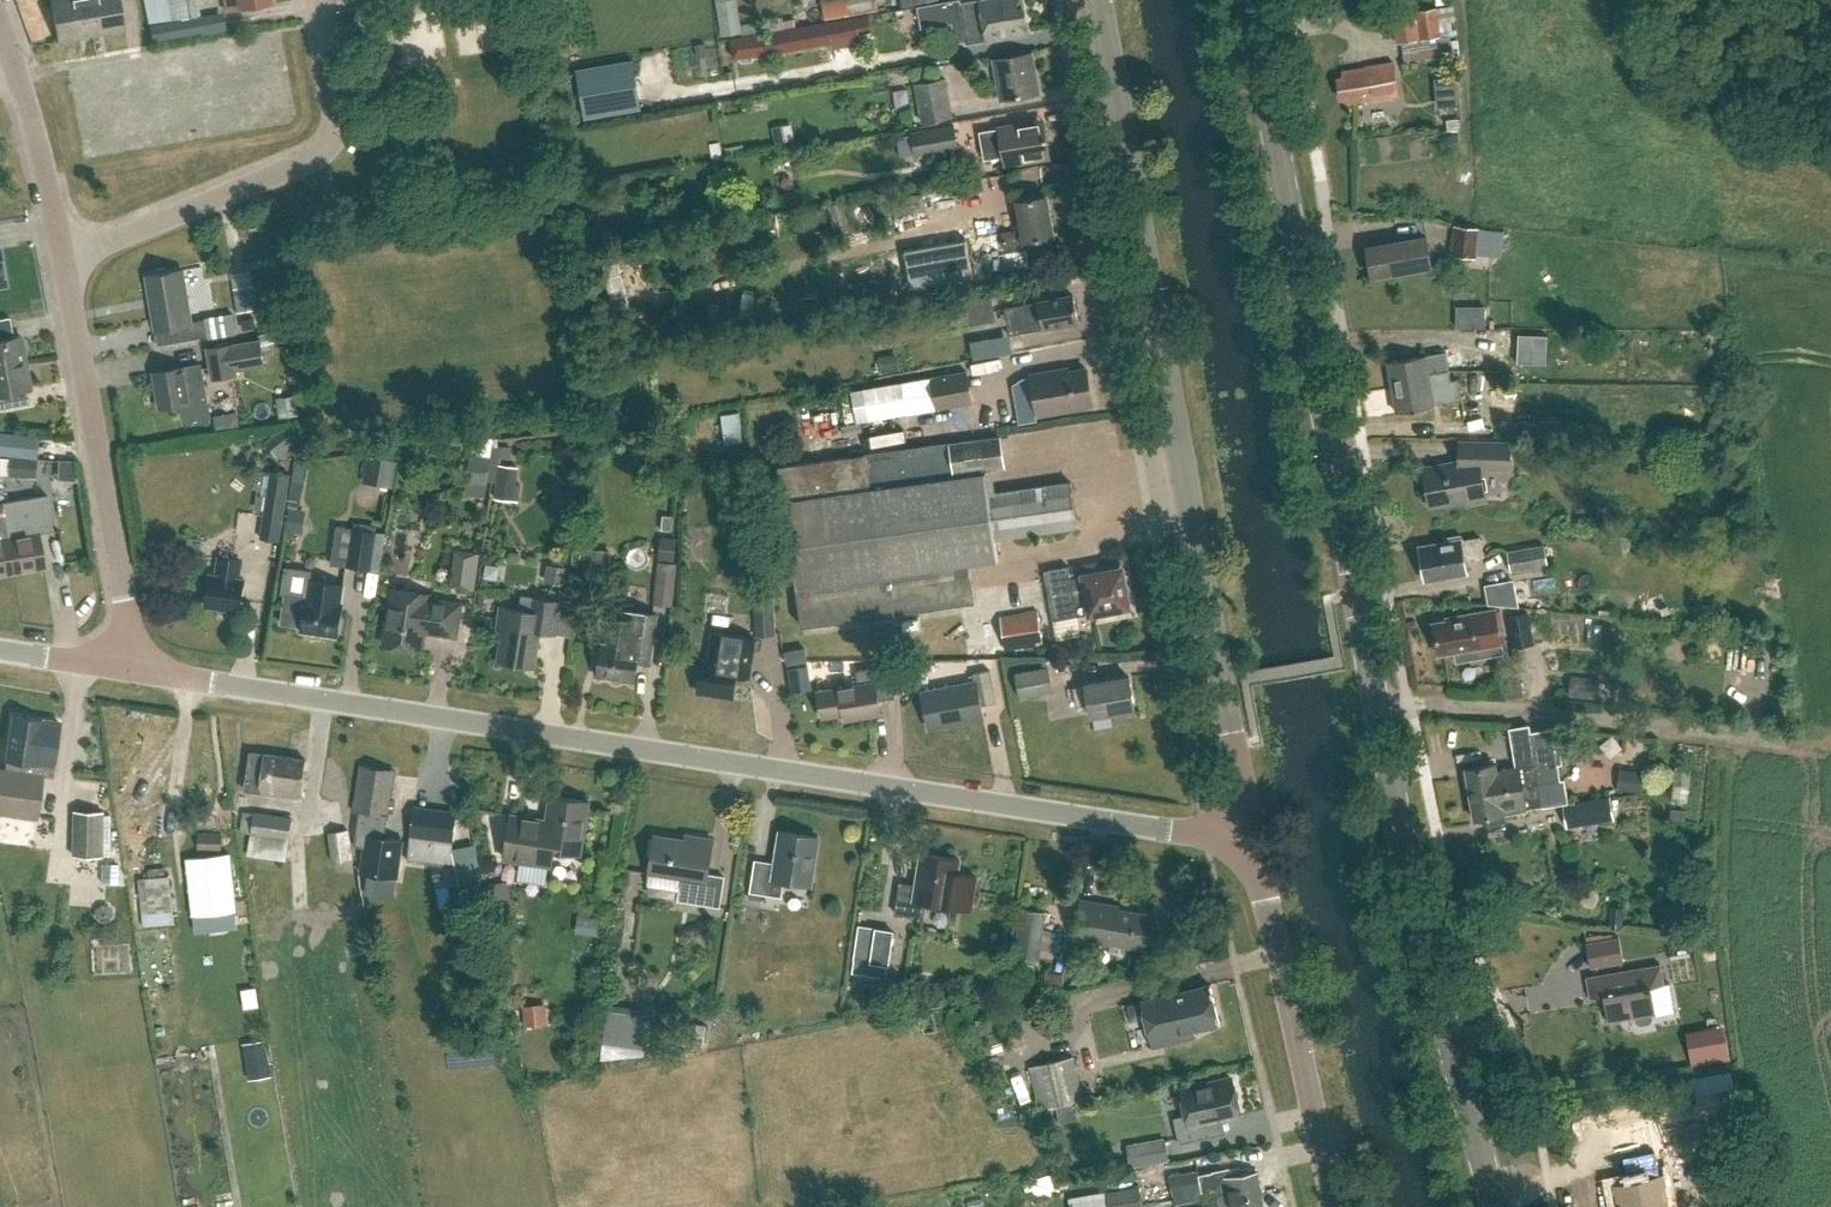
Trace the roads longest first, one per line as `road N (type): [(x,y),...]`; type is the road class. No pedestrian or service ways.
road 1 (tertiary): [(1498,1206),(1412,877),(1255,0)]
road 2 (residential): [(1255,839),(1207,840),(126,667)]
road 3 (unclassified): [(1255,839),(1099,0)]
road 4 (residential): [(59,260),(325,149),(338,108),(320,0)]
road 5 (residential): [(126,667),(127,603),(59,260)]
road 6 (unclassified): [(1333,1206),(1255,839)]
road 7 (residential): [(59,260),(13,63)]
road 8 (residential): [(126,667),(0,647)]

